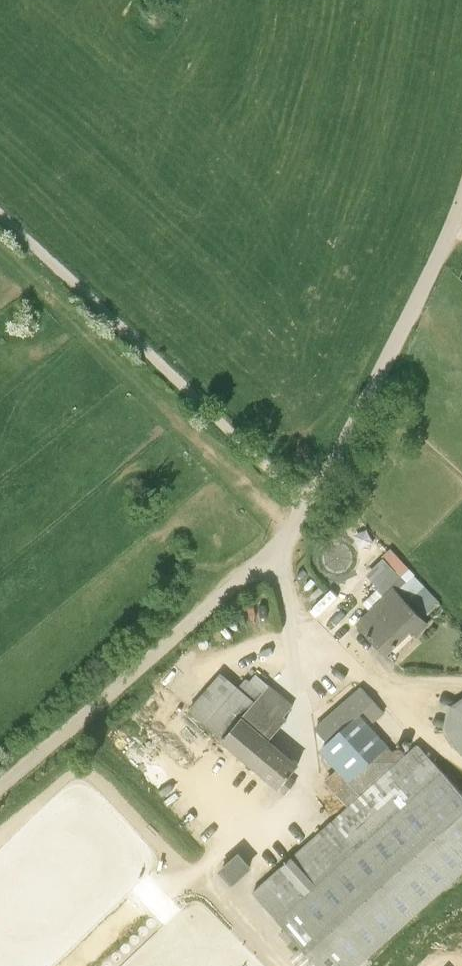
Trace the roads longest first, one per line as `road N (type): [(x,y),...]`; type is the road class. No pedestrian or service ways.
road 1 (track): [(0,211),(307,505)]
road 2 (unclassified): [(271,556),(332,466),(461,198)]
road 3 (track): [(0,787),(271,556)]

